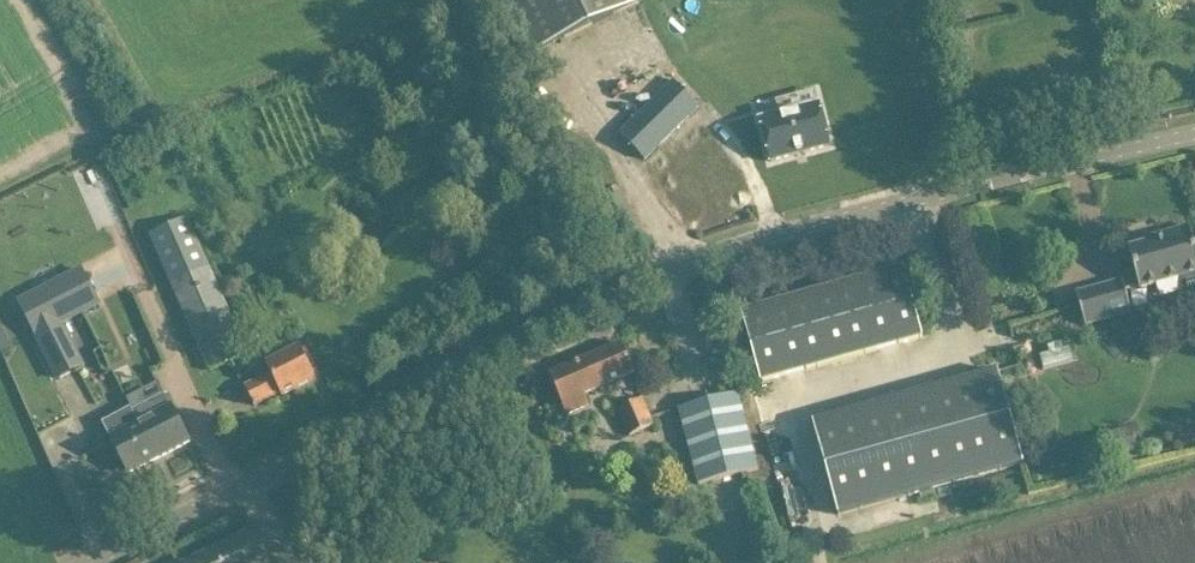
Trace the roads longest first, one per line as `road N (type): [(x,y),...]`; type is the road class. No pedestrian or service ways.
road 1 (tertiary): [(92,562),(687,264),(1194,134)]

